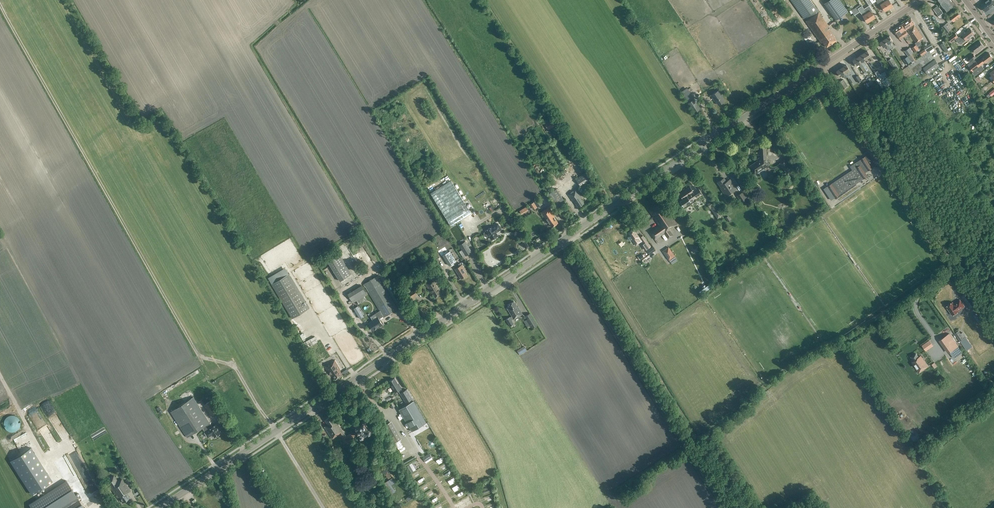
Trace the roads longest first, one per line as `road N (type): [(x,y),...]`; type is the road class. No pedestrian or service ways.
road 1 (tertiary): [(160,507),(922,0)]

